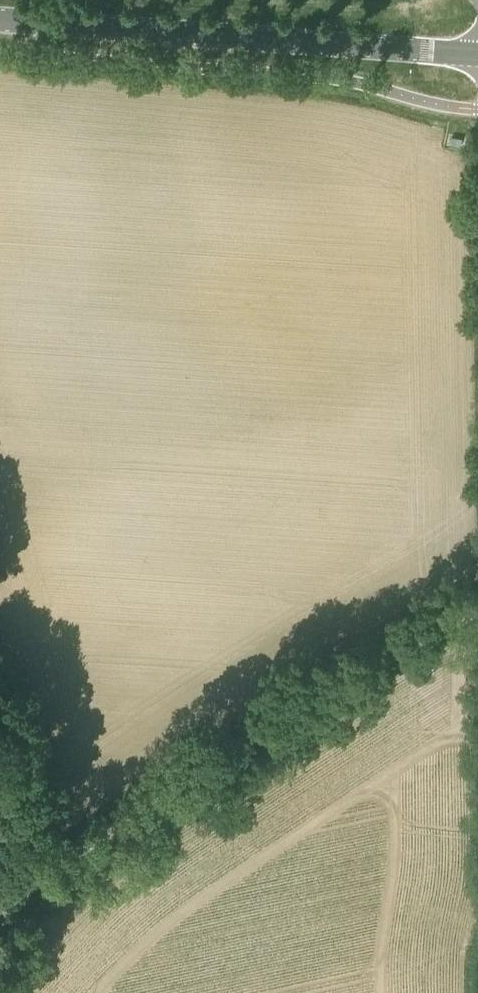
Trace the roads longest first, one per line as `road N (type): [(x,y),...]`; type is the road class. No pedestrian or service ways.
road 1 (unclassified): [(0,911),(43,864),(223,727),(477,581)]
road 2 (secondary): [(0,21),(477,56)]

